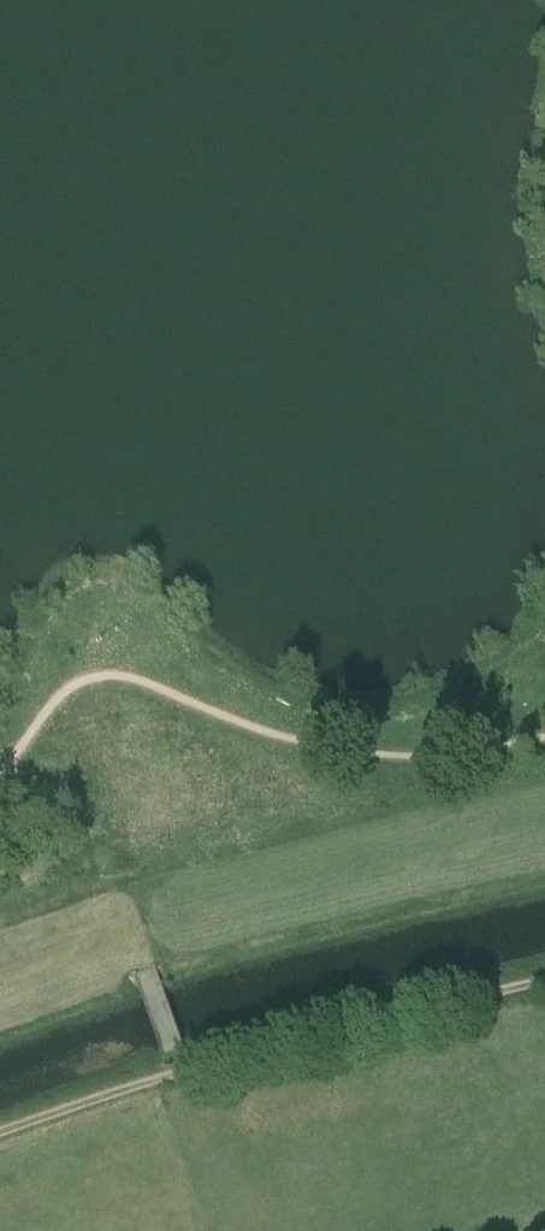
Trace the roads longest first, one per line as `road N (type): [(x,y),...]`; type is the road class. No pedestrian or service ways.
road 1 (track): [(0,1132),(176,1073),(544,982)]

